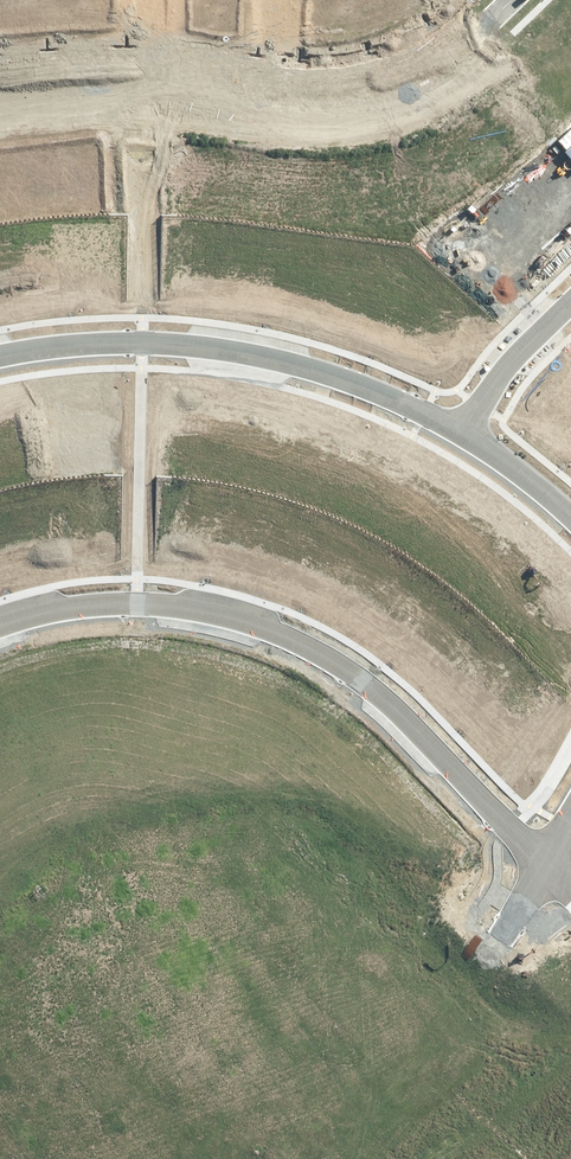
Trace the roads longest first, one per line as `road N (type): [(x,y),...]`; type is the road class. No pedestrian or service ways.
road 1 (residential): [(549,871),(366,676),(292,638),(182,604),(137,601),(51,608),(0,623)]
road 2 (residential): [(513,0),(416,78),(345,103),(66,84),(0,95)]
road 3 (residential): [(463,431),(339,376),(210,345),(0,355)]
road 4 (tertiary): [(501,941),(334,1158)]
road 5 (residential): [(463,431),(512,362),(570,303)]
road 6 (residential): [(570,518),(463,431)]

